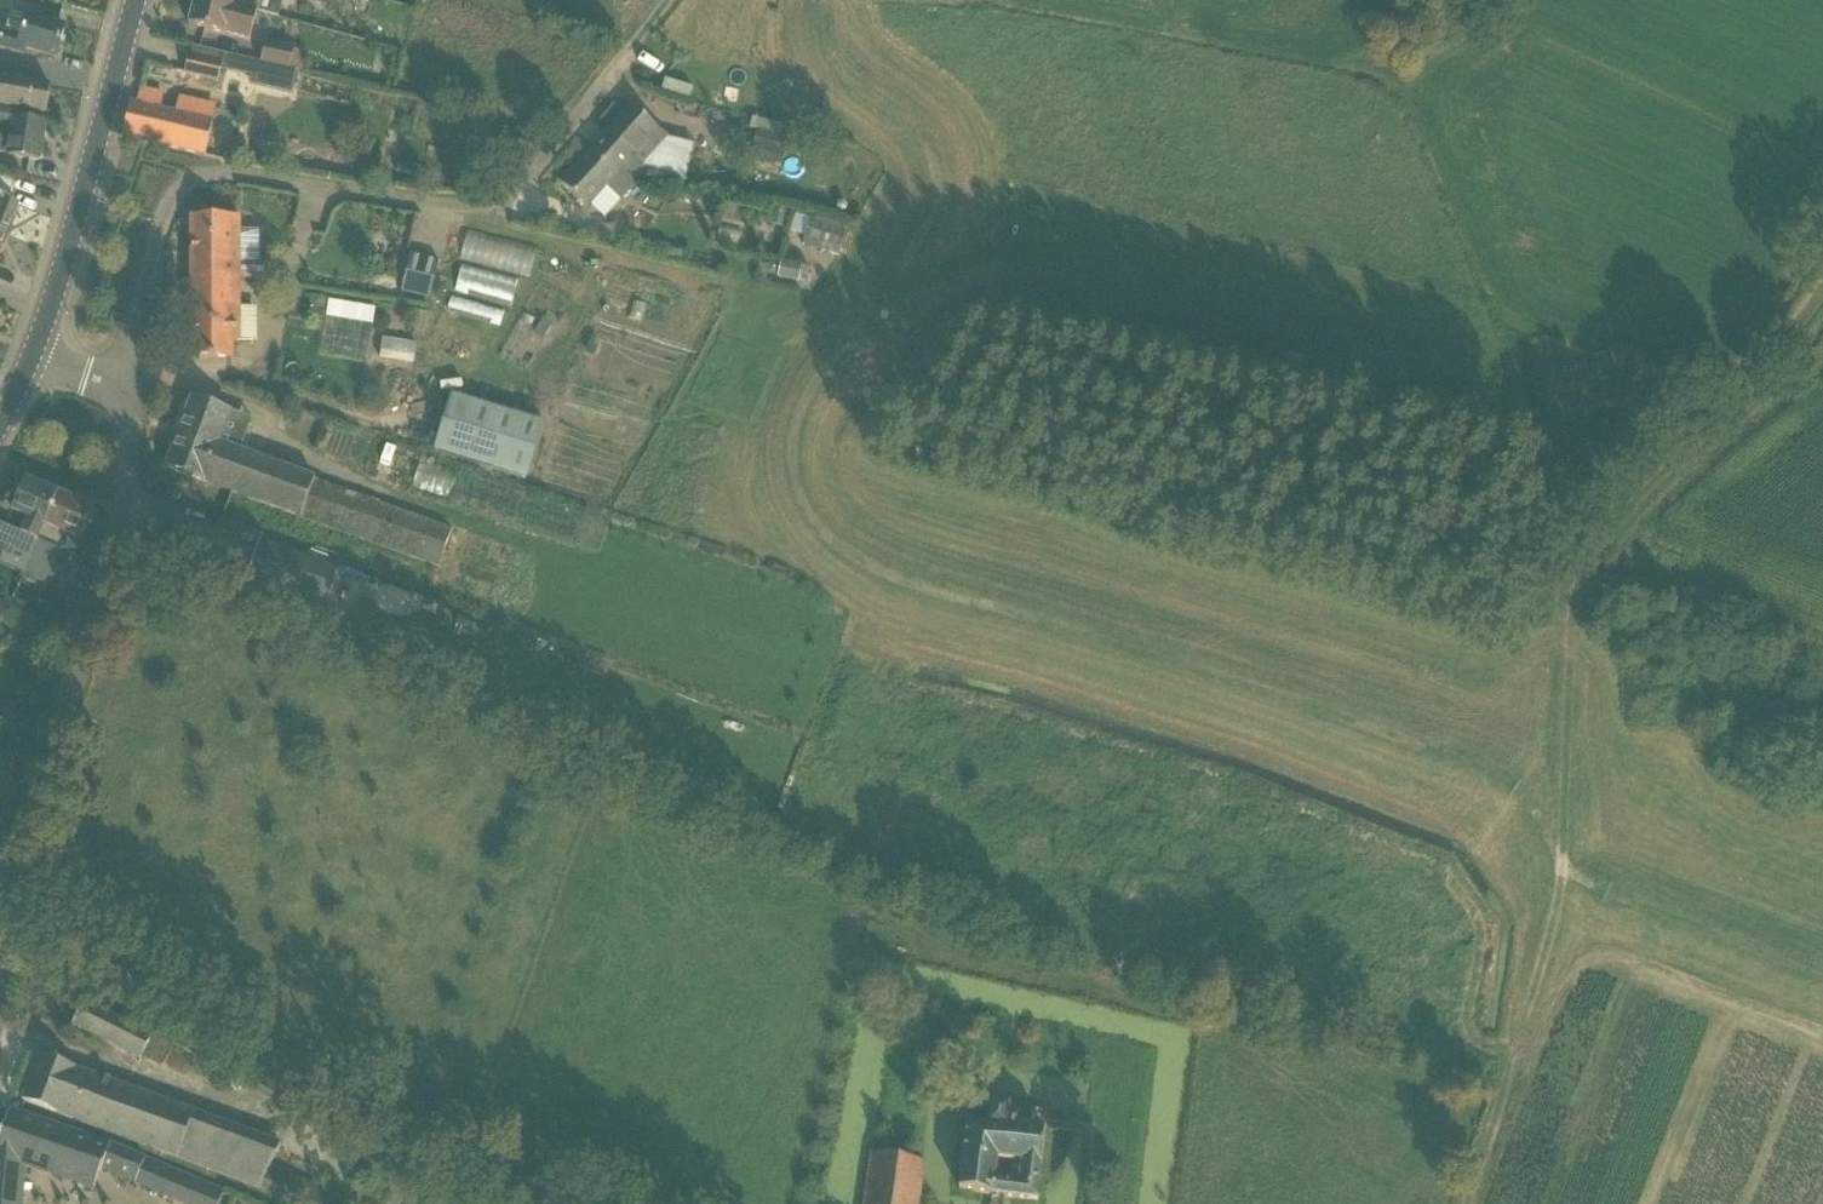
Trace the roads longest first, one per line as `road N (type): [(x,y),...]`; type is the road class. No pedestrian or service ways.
road 1 (track): [(1822,980),(1564,875),(1520,791),(1305,702),(903,580),(835,544),(795,487),(791,439),(800,402),(925,228),(939,184),(922,134),(854,86),(827,50),(824,0)]
road 2 (track): [(1470,1203),(1564,875),(1572,605),(1591,559),(1639,500),(1734,408),(1822,293)]
road 3 (track): [(553,1203),(0,913)]
road 4 (tertiary): [(31,361),(136,0)]

